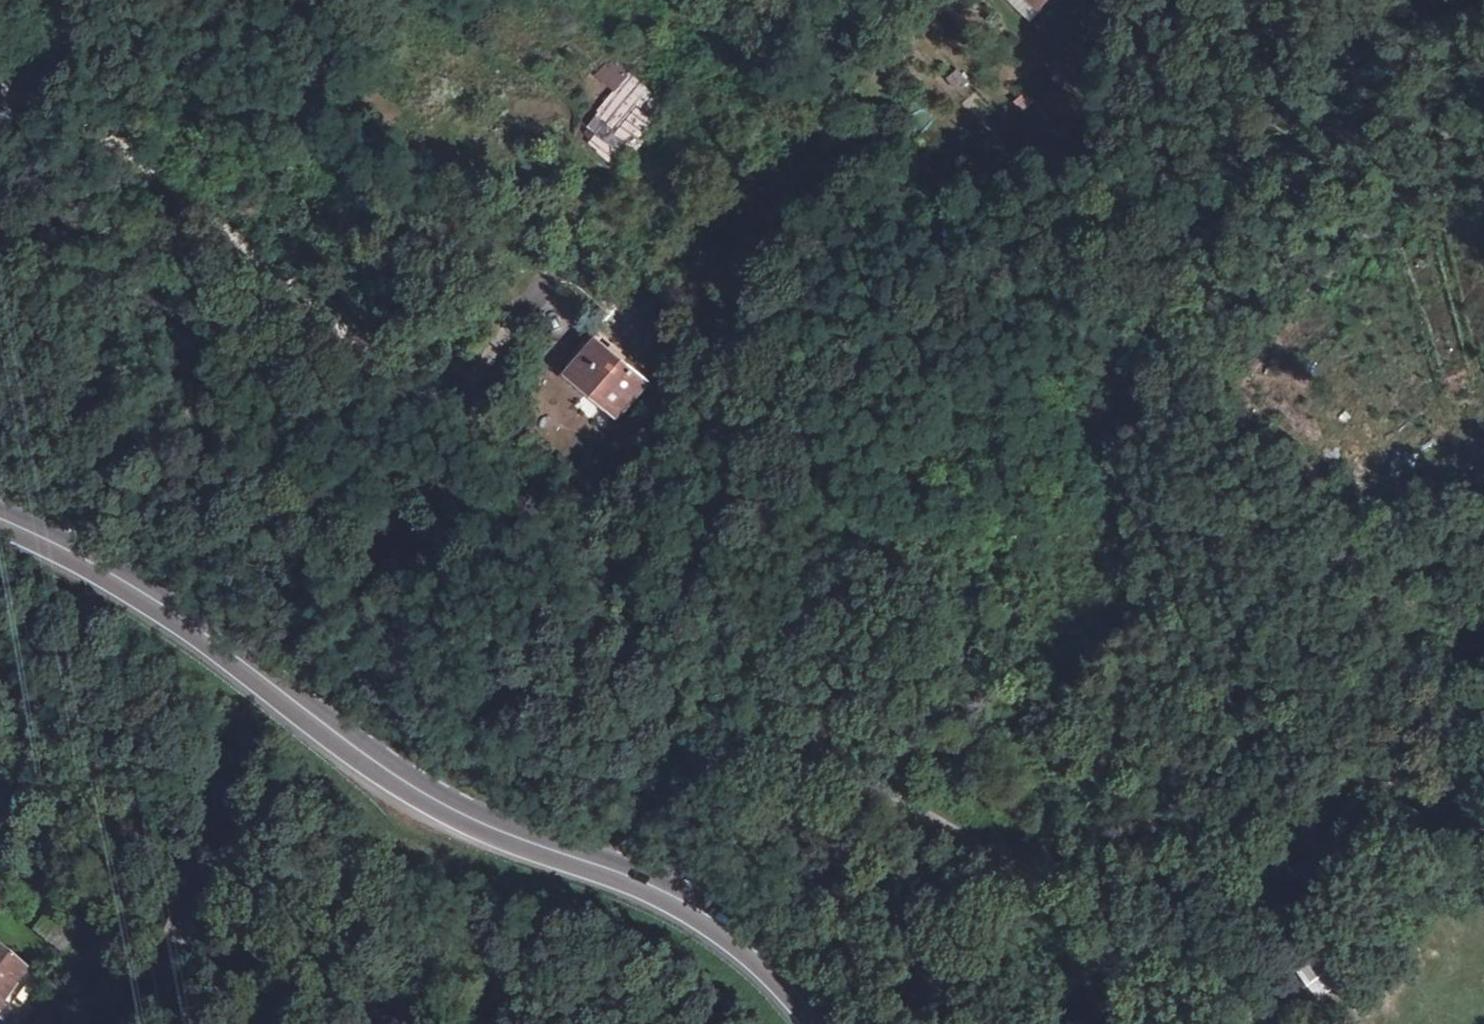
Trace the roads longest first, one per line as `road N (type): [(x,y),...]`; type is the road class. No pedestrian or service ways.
road 1 (secondary): [(0,517),(169,607),(426,796),(720,921),(772,960),(824,1023)]
road 2 (track): [(0,91),(146,168),(446,427)]
road 3 (unclassified): [(0,670),(181,843),(186,906),(166,973),(117,1023)]
road 4 (track): [(446,427),(560,260)]

